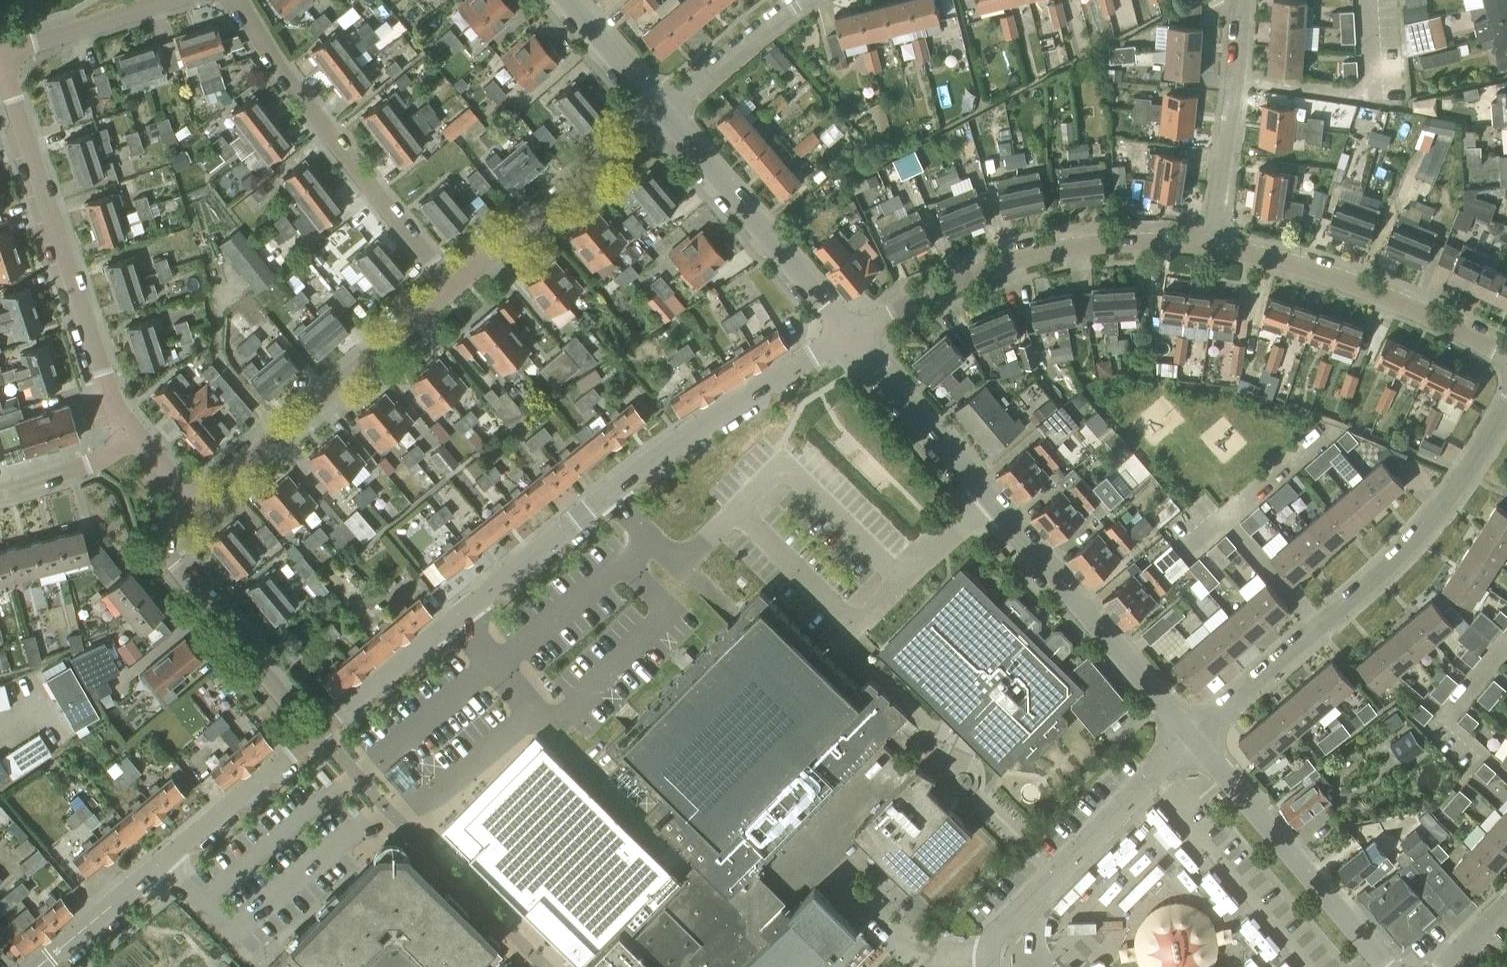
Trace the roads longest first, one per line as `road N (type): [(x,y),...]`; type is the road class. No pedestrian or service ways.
road 1 (residential): [(313,733),(609,494),(715,416),(852,334)]
road 2 (residential): [(1193,735),(852,334)]
road 3 (residential): [(1506,405),(1464,477),(1405,547),(1193,735)]
road 4 (residential): [(135,434),(113,401),(0,62)]
road 5 (residential): [(852,334),(984,270),(1038,253),(1152,243),(1212,247)]
road 6 (residential): [(453,288),(266,57),(234,0)]
road 7 (residential): [(39,966),(313,733)]
road 8 (residential): [(194,505),(453,288)]
road 9 (residential): [(1212,247),(1329,277),(1506,356)]
road 10 (residential): [(1385,966),(1193,735)]
road 11 (residential): [(989,953),(1001,926),(1193,735)]
road 12 (residential): [(313,733),(170,561),(162,537),(194,505)]
road 13 (residential): [(852,334),(661,112)]
road 14 (residential): [(453,288),(661,112)]
road 15 (residential): [(1212,247),(1238,0)]
road 16 (residential): [(661,112),(799,0)]
road 17 (residential): [(0,52),(160,0)]
road 18 (residential): [(0,493),(84,467),(135,434)]
road 19 (residential): [(661,112),(566,0)]

